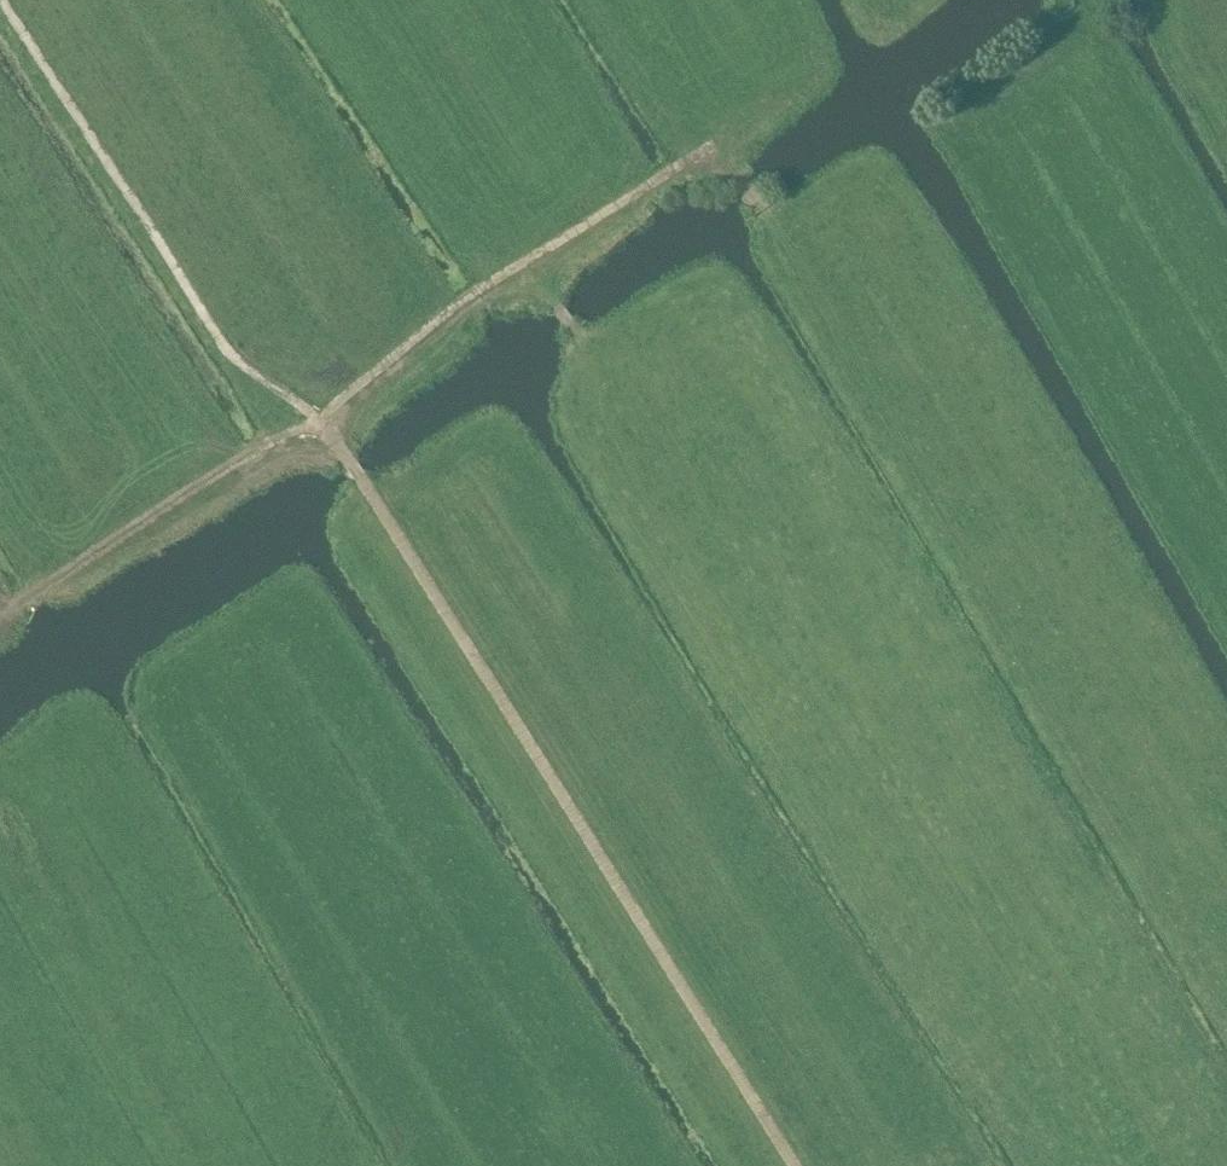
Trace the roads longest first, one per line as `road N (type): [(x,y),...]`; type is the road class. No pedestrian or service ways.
road 1 (track): [(792,1165),(317,422),(474,293),(712,147)]
road 2 (track): [(317,422),(224,350),(1,0)]

